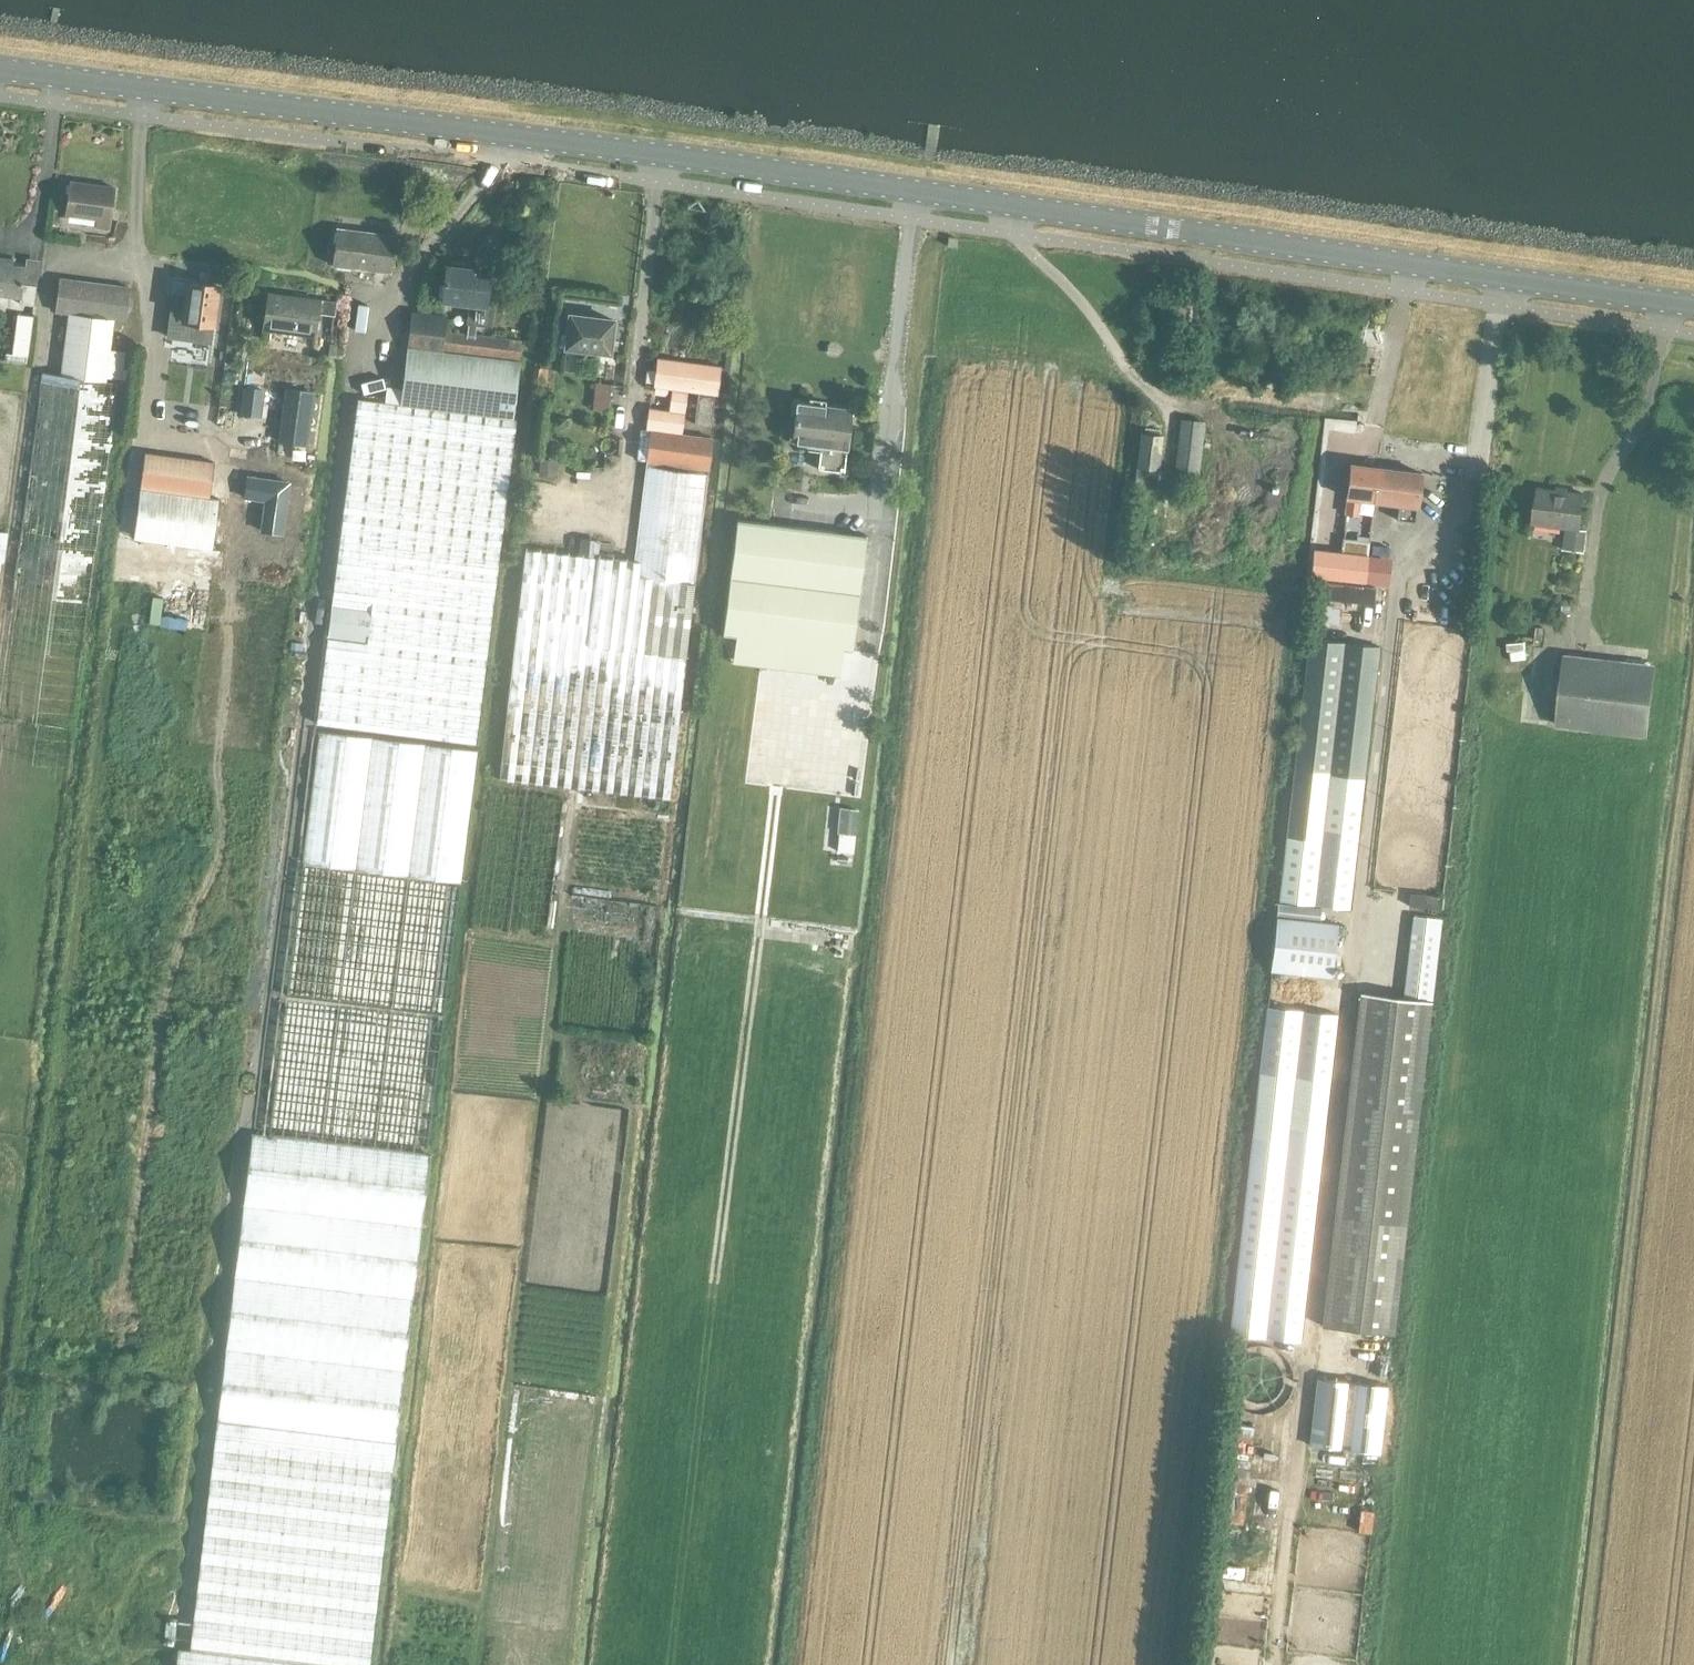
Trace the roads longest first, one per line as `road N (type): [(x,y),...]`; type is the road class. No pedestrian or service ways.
road 1 (secondary): [(0,66),(1693,305)]

